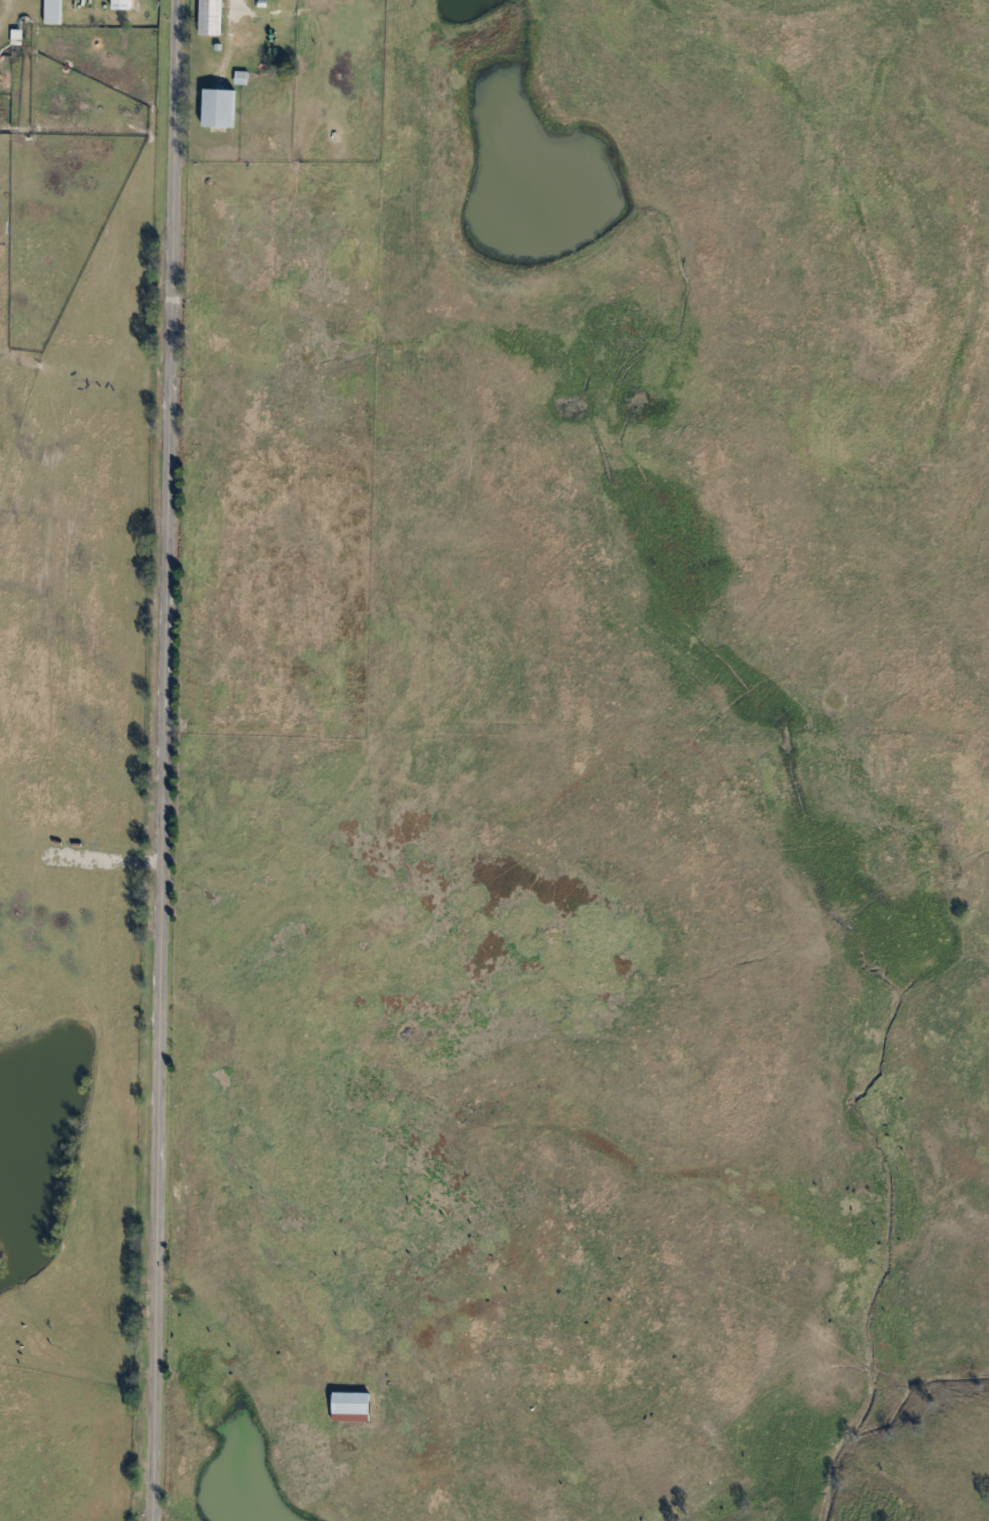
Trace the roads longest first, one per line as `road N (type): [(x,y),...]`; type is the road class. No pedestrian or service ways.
road 1 (residential): [(160,1520),(183,0)]

